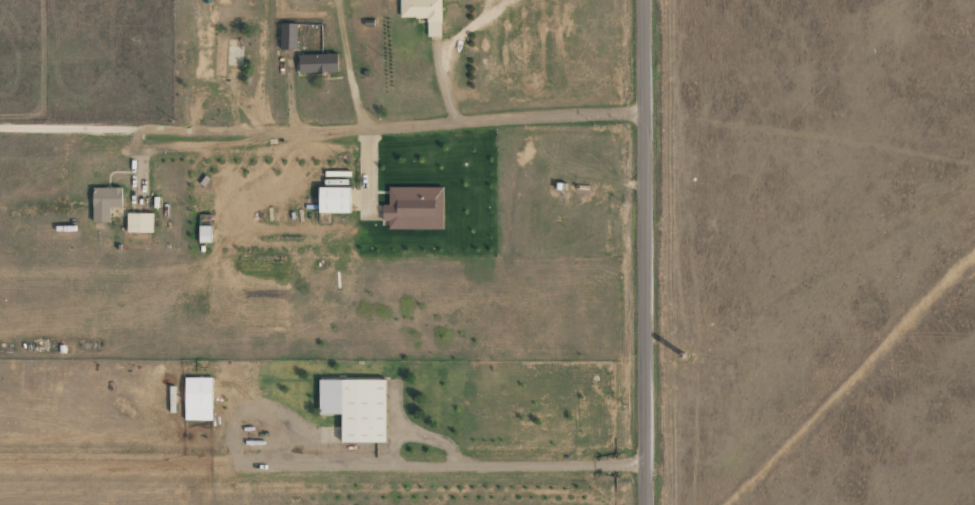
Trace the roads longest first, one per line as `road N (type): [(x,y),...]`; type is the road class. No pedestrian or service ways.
road 1 (residential): [(647,504),(645,0)]

